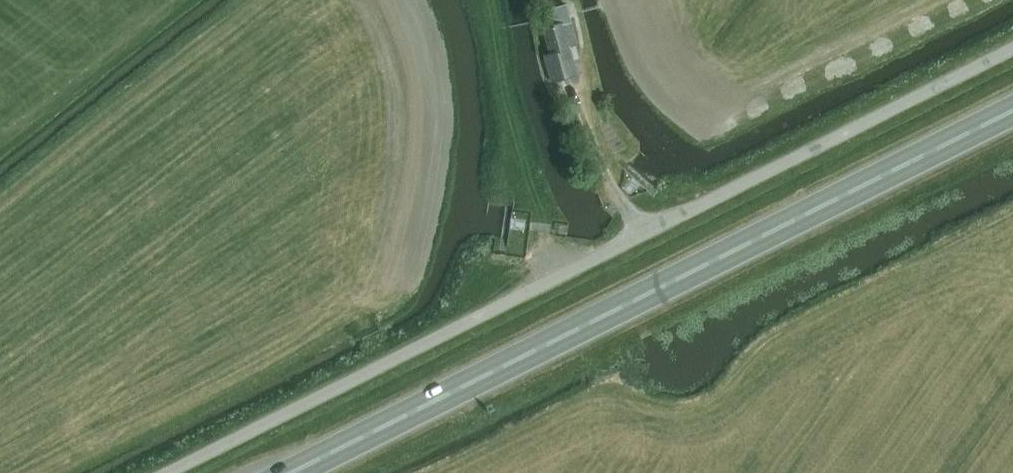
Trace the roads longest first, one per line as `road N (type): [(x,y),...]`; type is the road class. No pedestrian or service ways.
road 1 (unclassified): [(168,472),(1012,47)]
road 2 (trunk): [(285,472),(1012,108)]
road 3 (track): [(539,257),(543,222),(489,0)]

